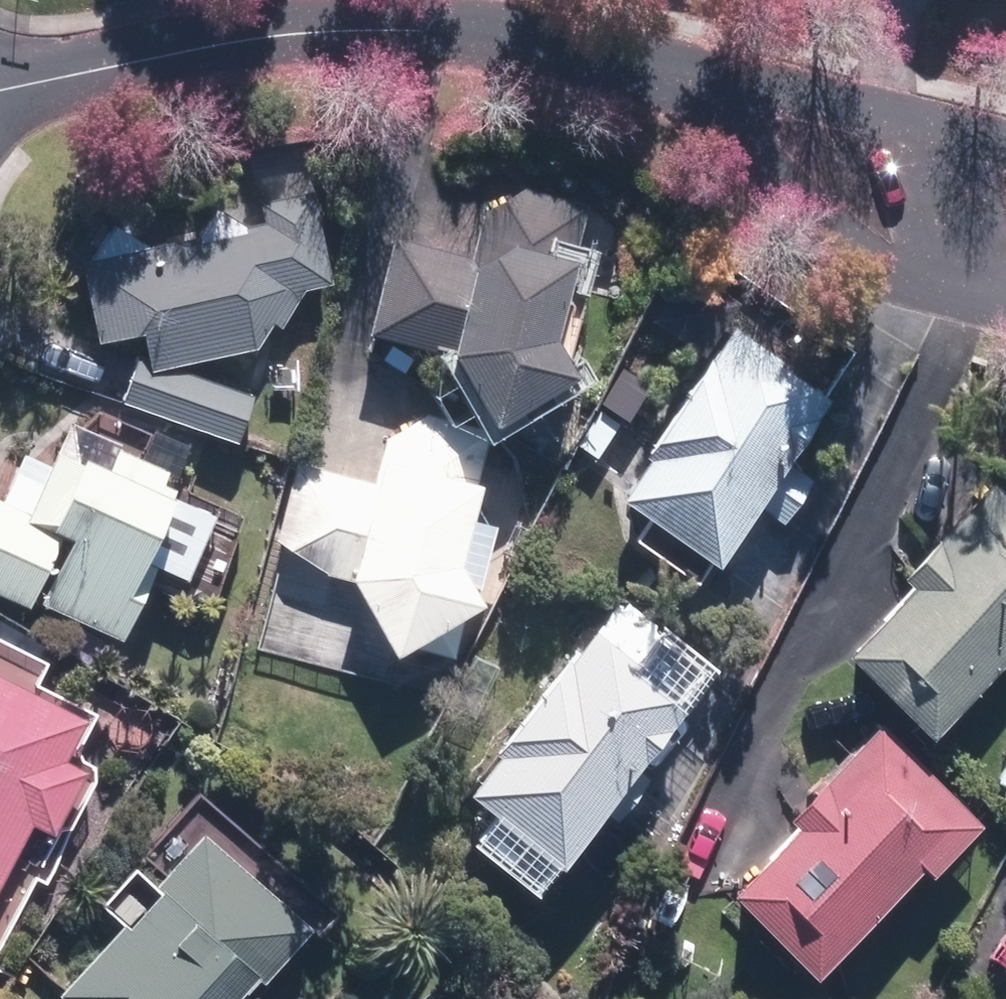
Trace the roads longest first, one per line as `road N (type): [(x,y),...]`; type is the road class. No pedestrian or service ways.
road 1 (residential): [(0,86),(296,32),(420,31),(672,85)]
road 2 (residential): [(672,85),(1005,148)]
road 3 (residential): [(920,275),(672,85)]

